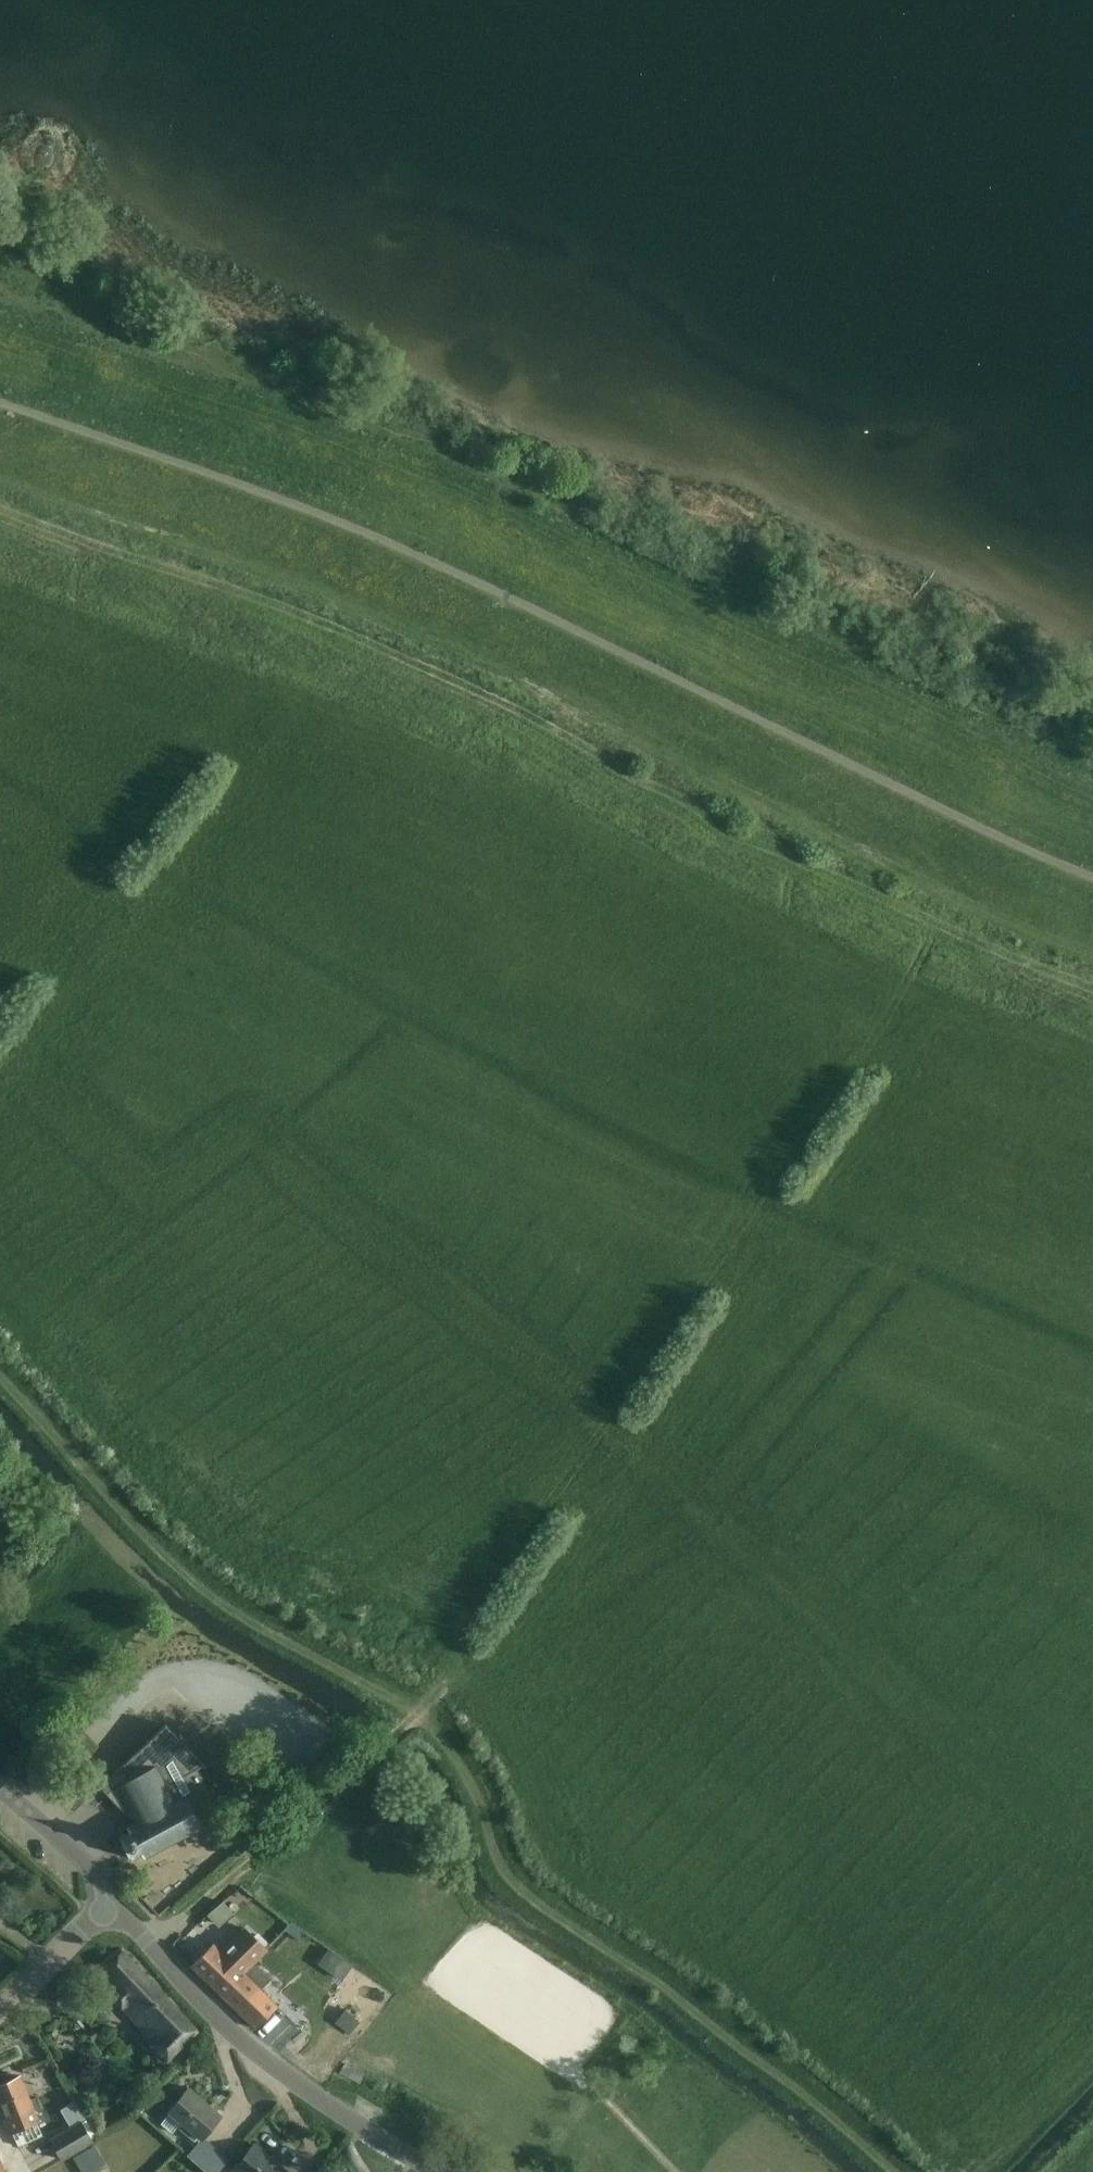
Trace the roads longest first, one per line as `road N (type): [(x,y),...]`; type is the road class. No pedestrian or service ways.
road 1 (unclassified): [(439,2171),(234,2032),(112,1902)]
road 2 (track): [(150,1943),(428,1705)]
road 3 (unclassified): [(112,1902),(88,1865),(0,1789)]
road 4 (residential): [(0,2003),(112,1902)]

